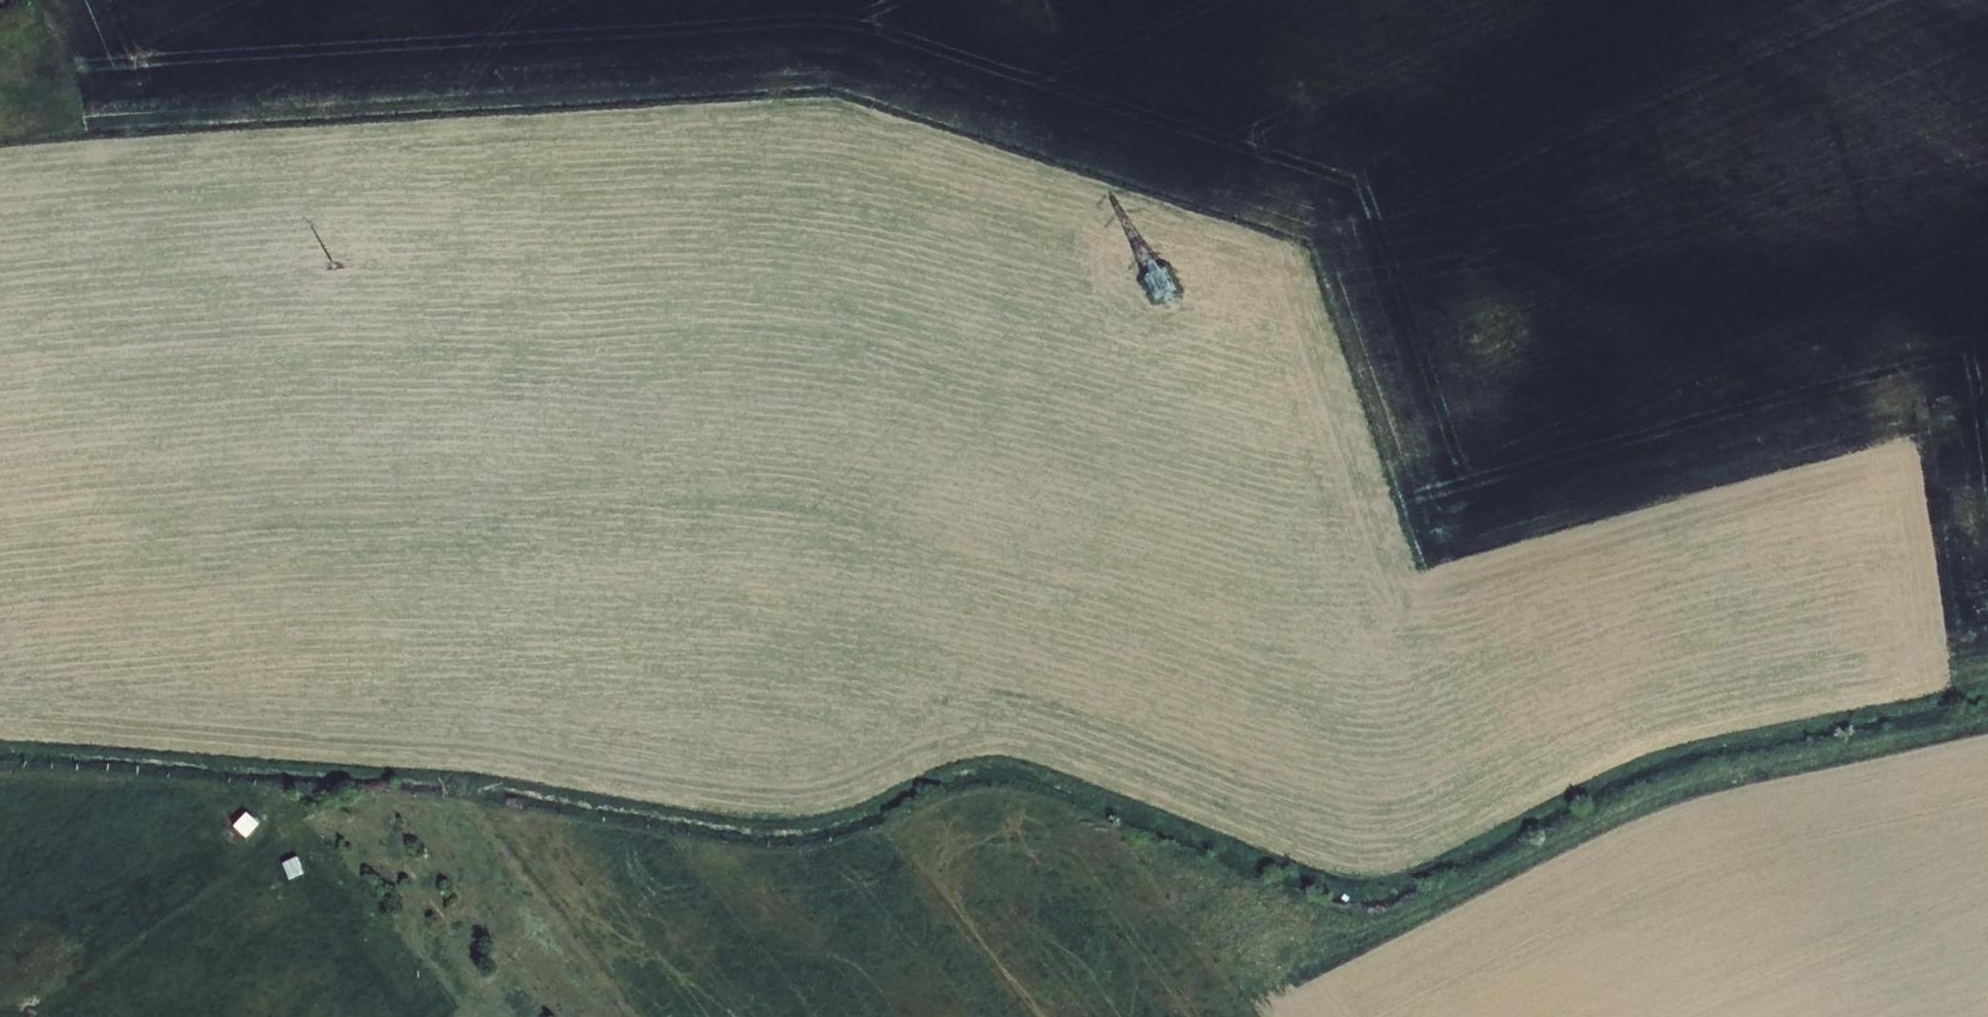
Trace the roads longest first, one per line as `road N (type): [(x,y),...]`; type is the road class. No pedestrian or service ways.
road 1 (track): [(0,725),(507,758),(736,800),(808,802),(891,773),(954,735)]

